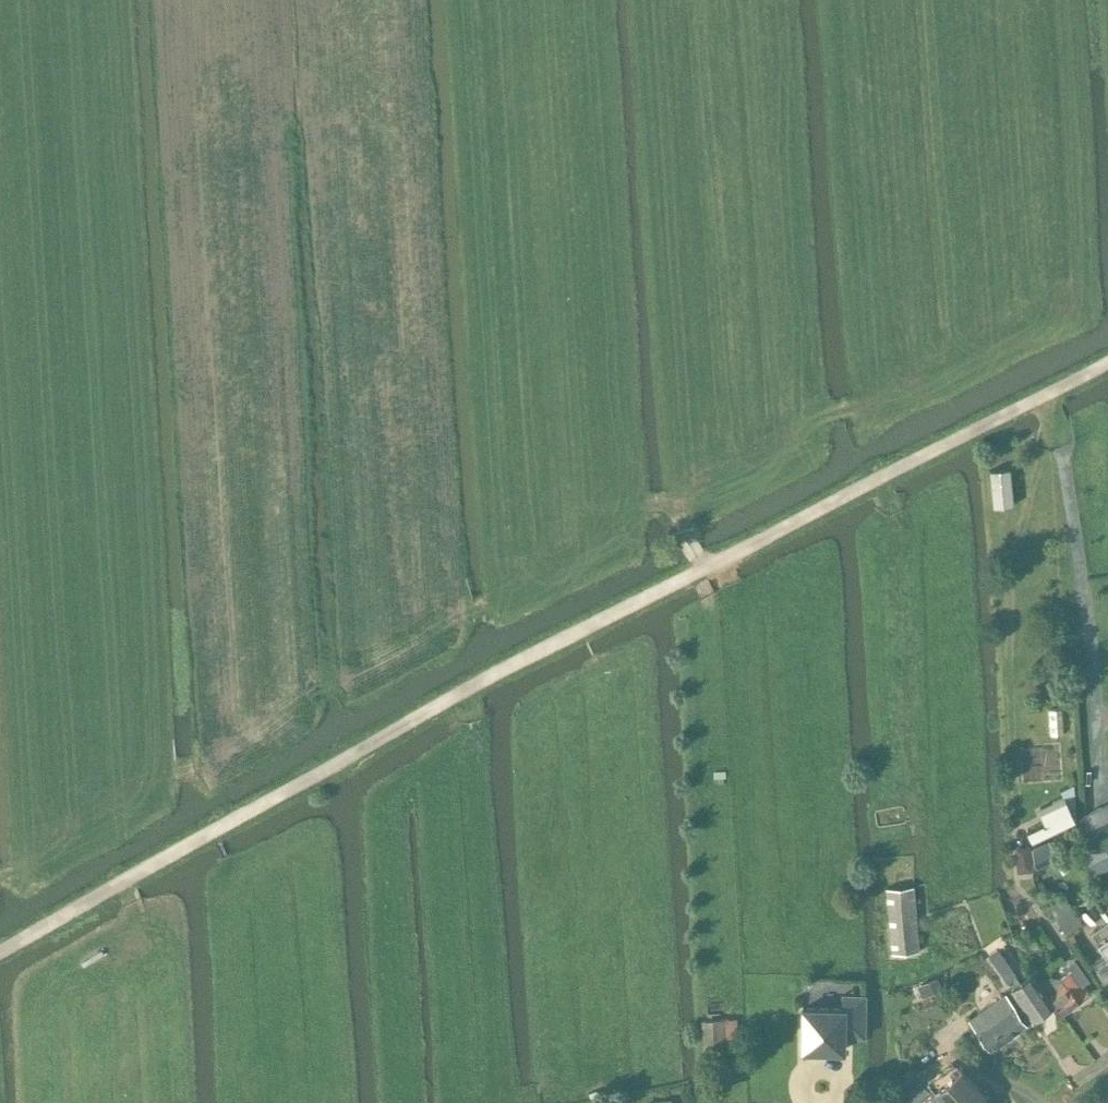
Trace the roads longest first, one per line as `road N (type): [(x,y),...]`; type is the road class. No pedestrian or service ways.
road 1 (track): [(0,954),(278,792),(1107,359)]
road 2 (track): [(678,506),(751,477),(823,421),(1055,313),(1040,0)]
road 3 (track): [(552,577),(636,512),(678,506),(686,536),(708,565)]

